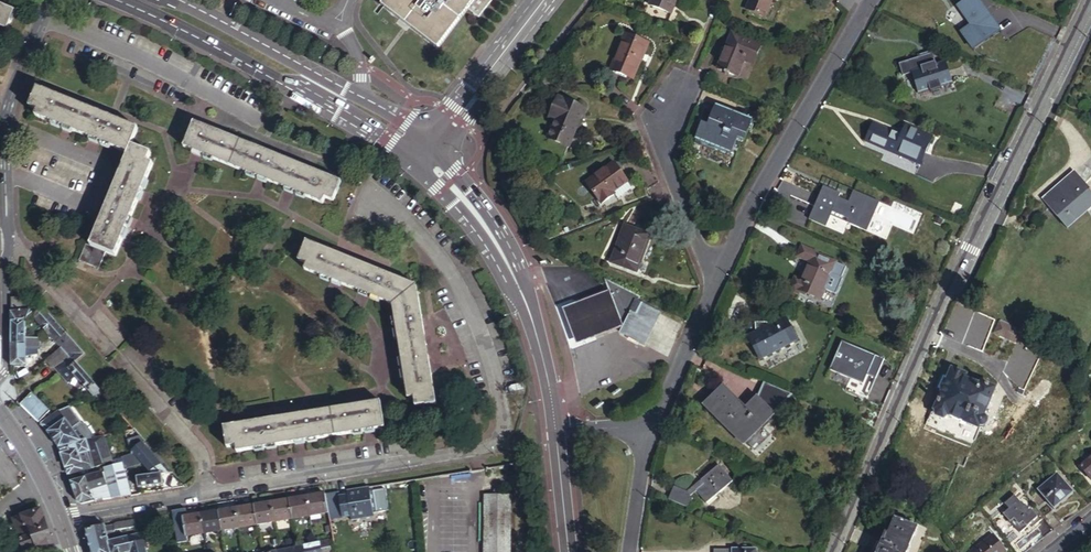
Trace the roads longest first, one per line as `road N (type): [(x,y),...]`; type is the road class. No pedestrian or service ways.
road 1 (residential): [(60,518),(488,448),(500,438),(504,418),(463,293),(425,241),(372,194)]
road 2 (unclassified): [(832,551),(944,292),(976,243),(1090,0)]
road 3 (tertiary): [(117,0),(423,155)]
road 4 (unclassified): [(715,283),(764,178),(870,0)]
road 5 (tertiary): [(423,155),(484,224),(521,291),(556,430)]
road 6 (tertiary): [(423,155),(405,121),(170,0)]
road 7 (residential): [(41,26),(260,125)]
road 8 (unclassified): [(8,245),(6,124),(41,26)]
road 9 (residential): [(715,283),(657,136),(681,85)]
road 10 (residential): [(423,155),(545,0)]
road 11 (unclassified): [(647,422),(668,397),(715,283)]
road 12 (residential): [(8,245),(0,377)]
road 13 (unclassified): [(647,422),(630,551)]
road 14 (residential): [(60,518),(0,410)]
road 15 (tertiary): [(556,430),(569,551)]

